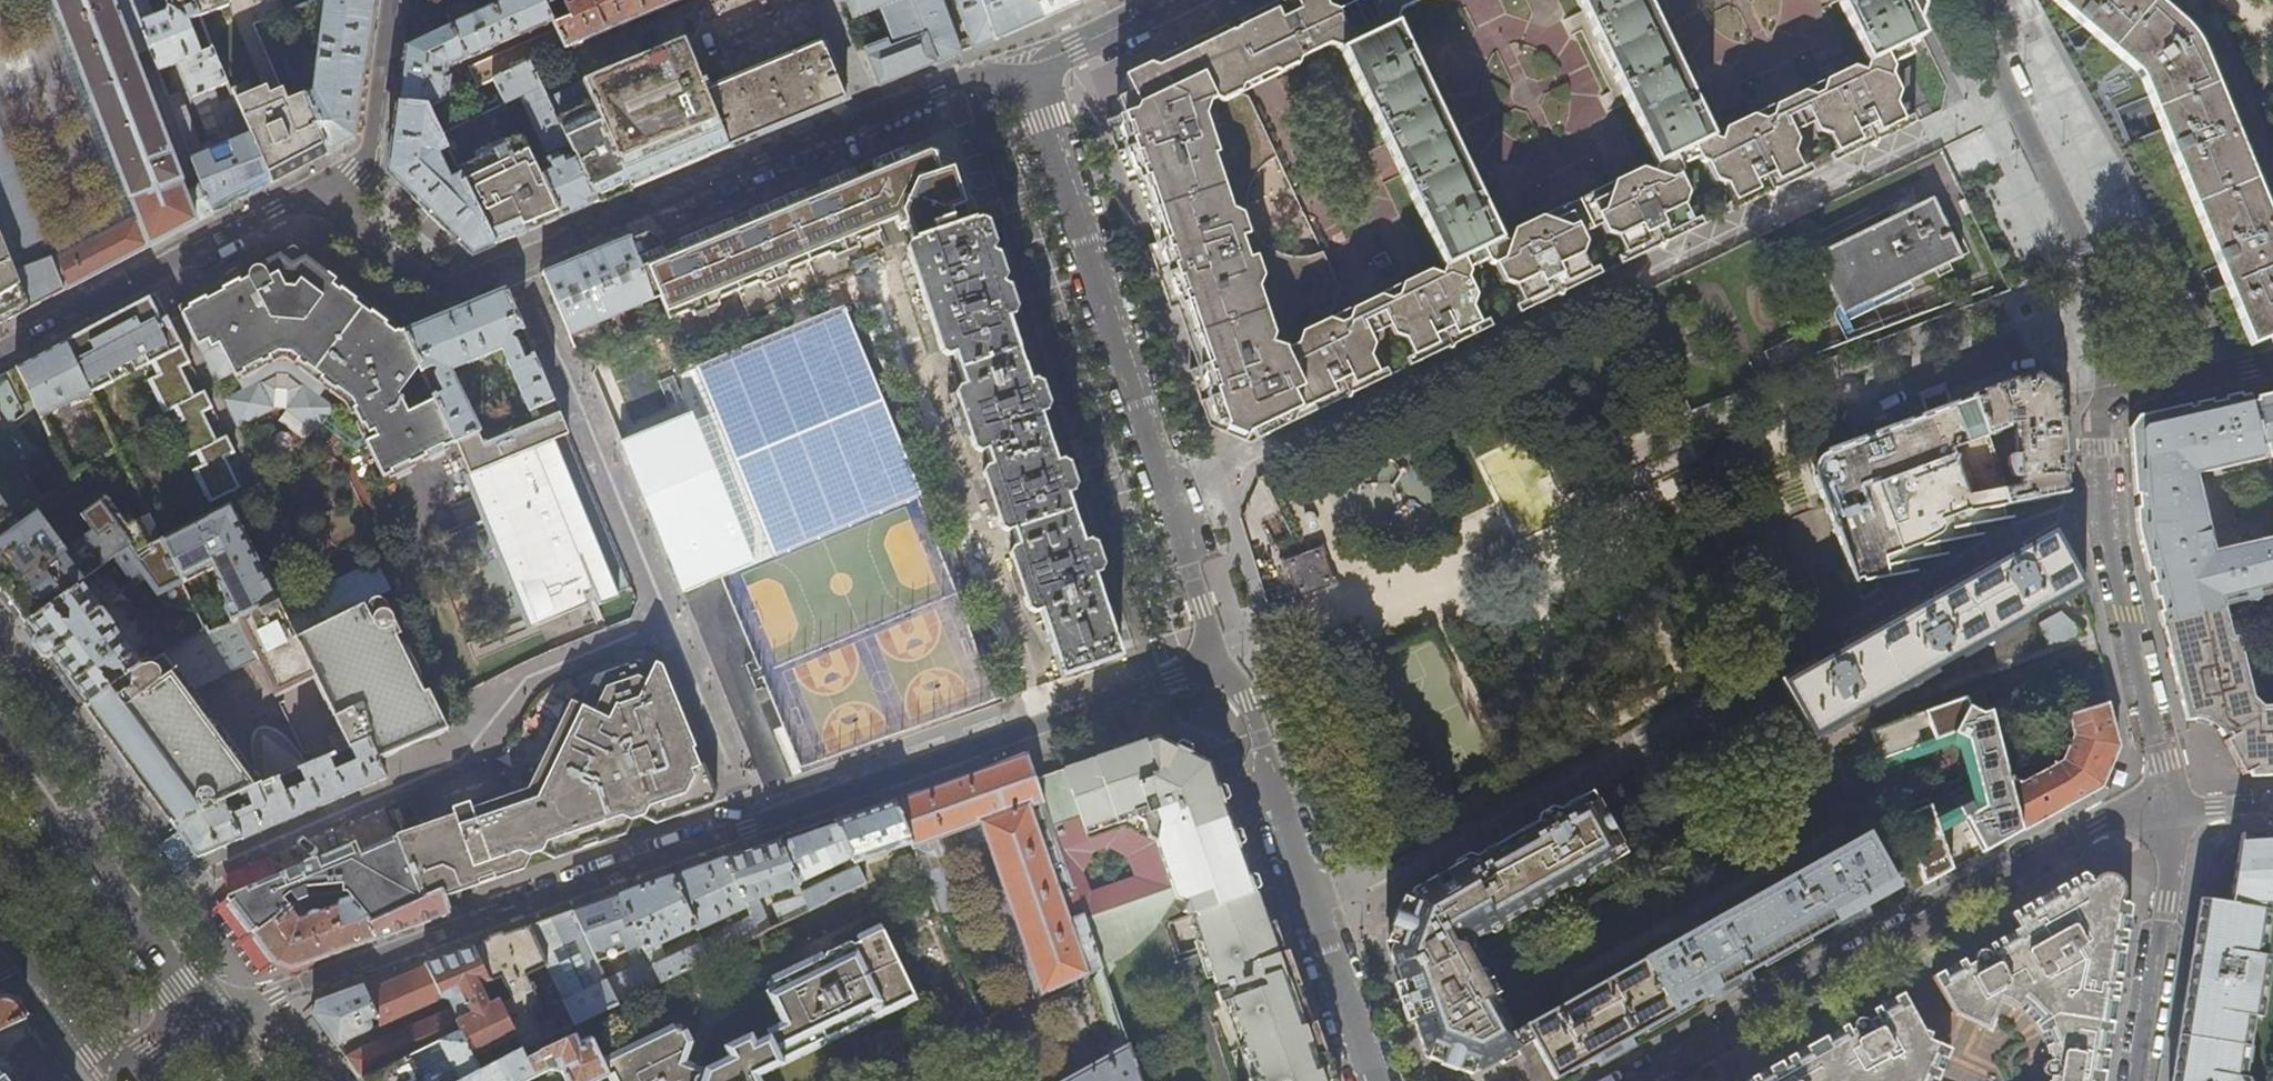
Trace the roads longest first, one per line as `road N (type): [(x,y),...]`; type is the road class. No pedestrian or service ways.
road 1 (residential): [(0,353),(311,191),(426,285),(454,287),(938,88),(974,77),(1028,75)]
road 2 (residential): [(1219,660),(275,994),(199,1014)]
road 3 (residential): [(1028,75),(1219,660)]
road 4 (residential): [(1635,1080),(2097,822),(2178,806)]
road 5 (residential): [(1376,1080),(1248,701),(1219,660)]
road 6 (residential): [(1965,0),(2087,257),(2102,336),(2099,404)]
road 7 (residential): [(2099,404),(2103,499),(2178,806)]
road 8 (primary): [(199,1014),(0,747)]
road 9 (residential): [(2178,806),(2138,1080)]
road 10 (residential): [(2272,362),(2099,404)]
road 11 (residential): [(1028,75),(1177,0)]
road 12 (primary): [(23,951),(111,1070)]

